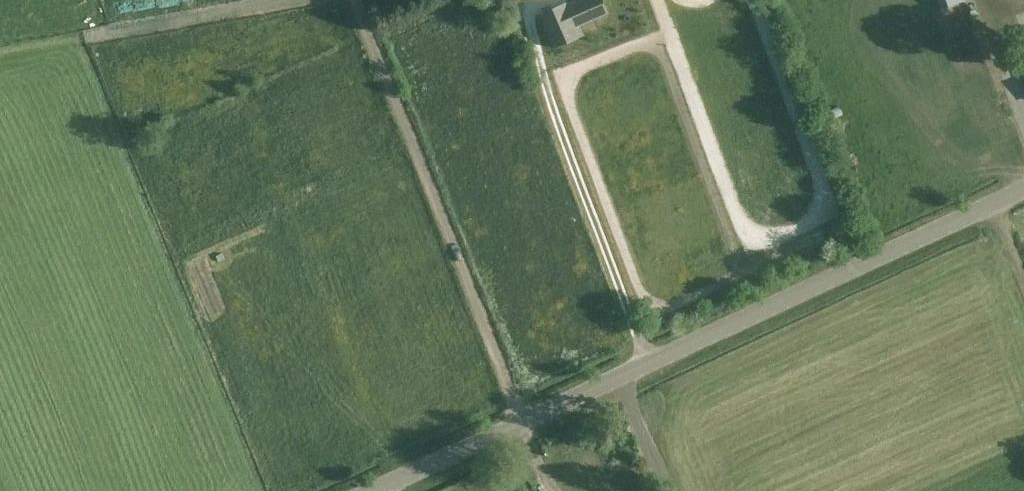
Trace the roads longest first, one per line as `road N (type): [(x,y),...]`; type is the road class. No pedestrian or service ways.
road 1 (track): [(527,418),(357,0)]
road 2 (unclassified): [(647,364),(1023,188)]
road 3 (unclassified): [(647,364),(519,0)]
road 4 (unclassified): [(367,490),(647,364)]

